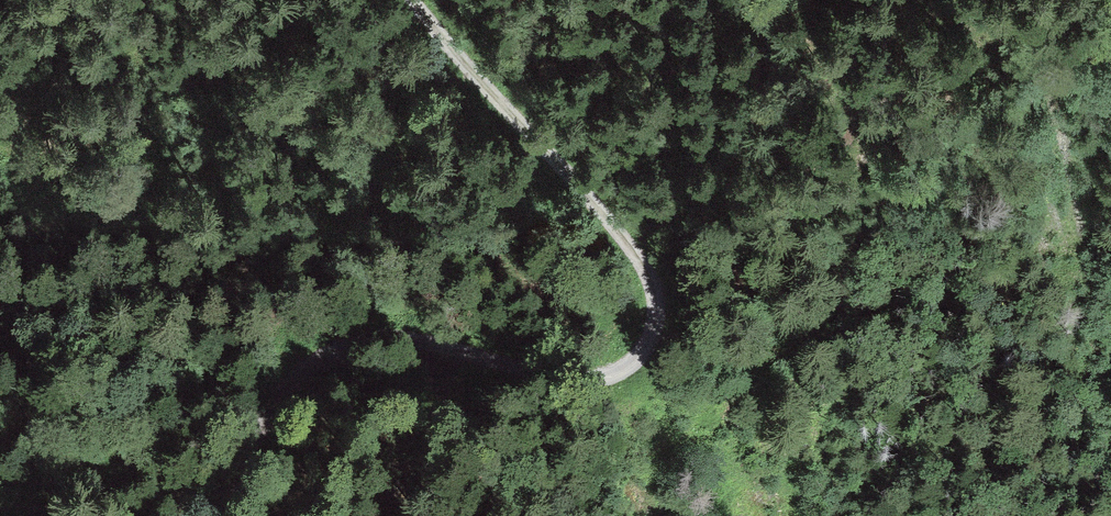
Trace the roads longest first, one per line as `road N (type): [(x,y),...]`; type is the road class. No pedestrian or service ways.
road 1 (track): [(661,267),(655,346),(608,382),(535,379),(397,344),(328,358),(259,428),(216,515)]
road 2 (track): [(427,0),(517,84),(661,267)]

